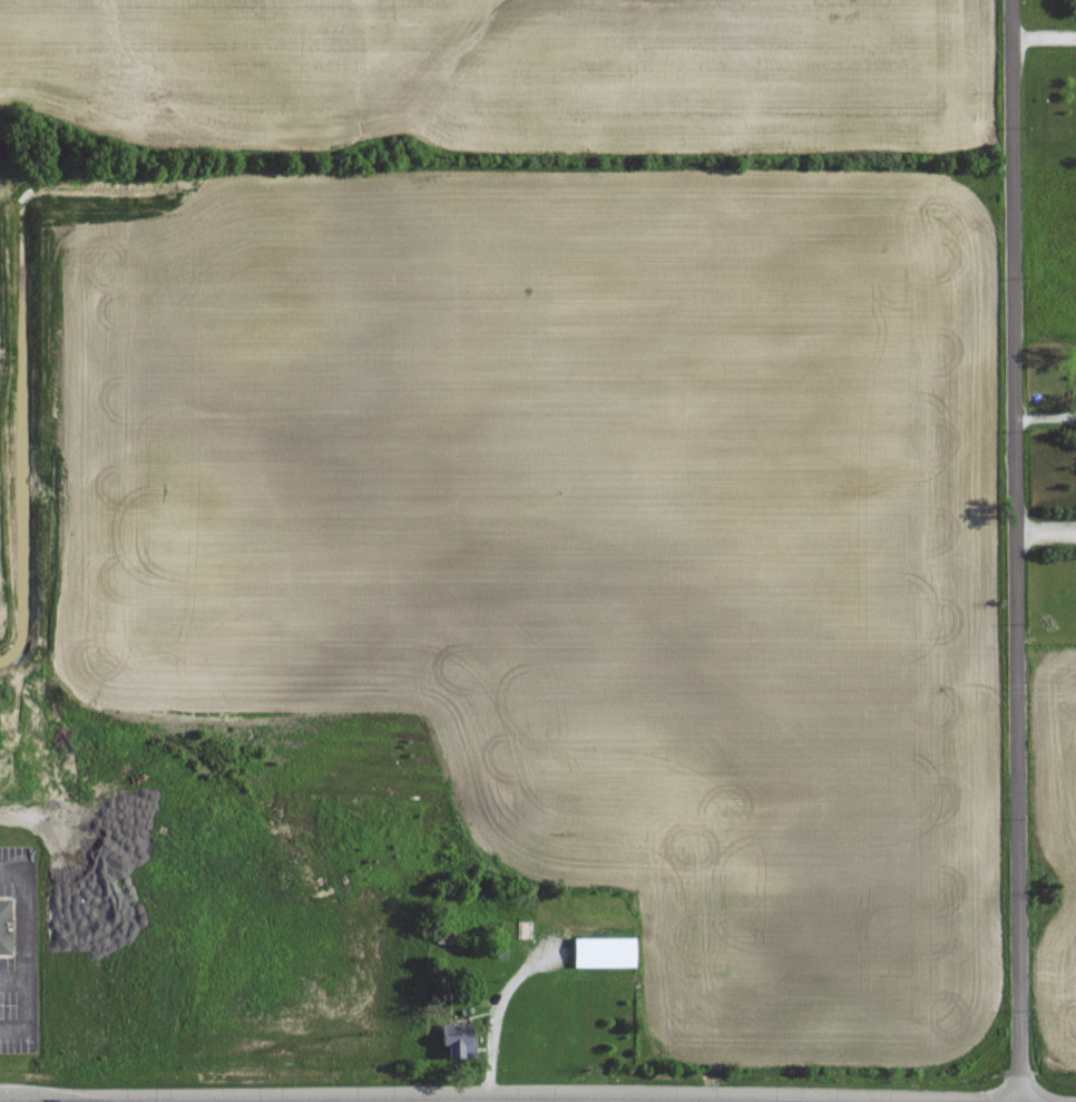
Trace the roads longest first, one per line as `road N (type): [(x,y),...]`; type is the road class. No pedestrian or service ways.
road 1 (residential): [(1027,1101),(1013,0)]

